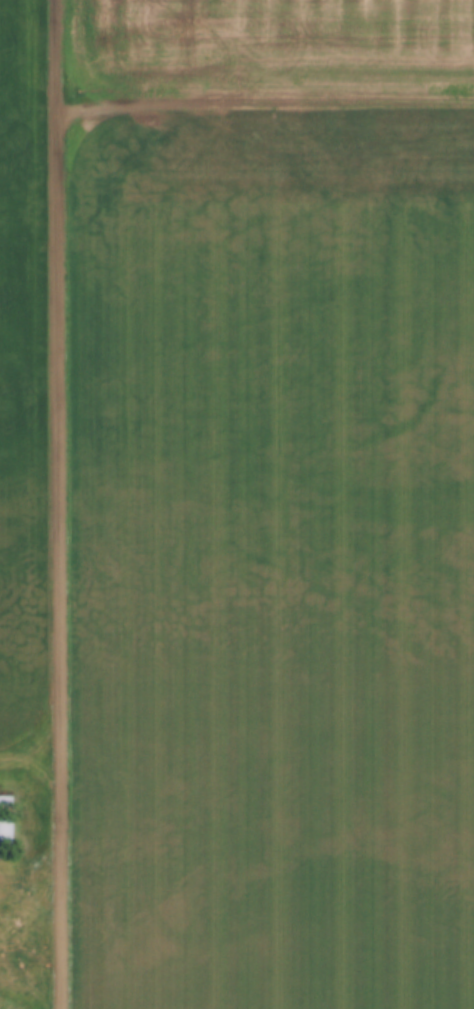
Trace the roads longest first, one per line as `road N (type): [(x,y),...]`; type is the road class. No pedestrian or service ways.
road 1 (residential): [(59,0),(60,1008)]
road 2 (track): [(60,105),(473,105)]

